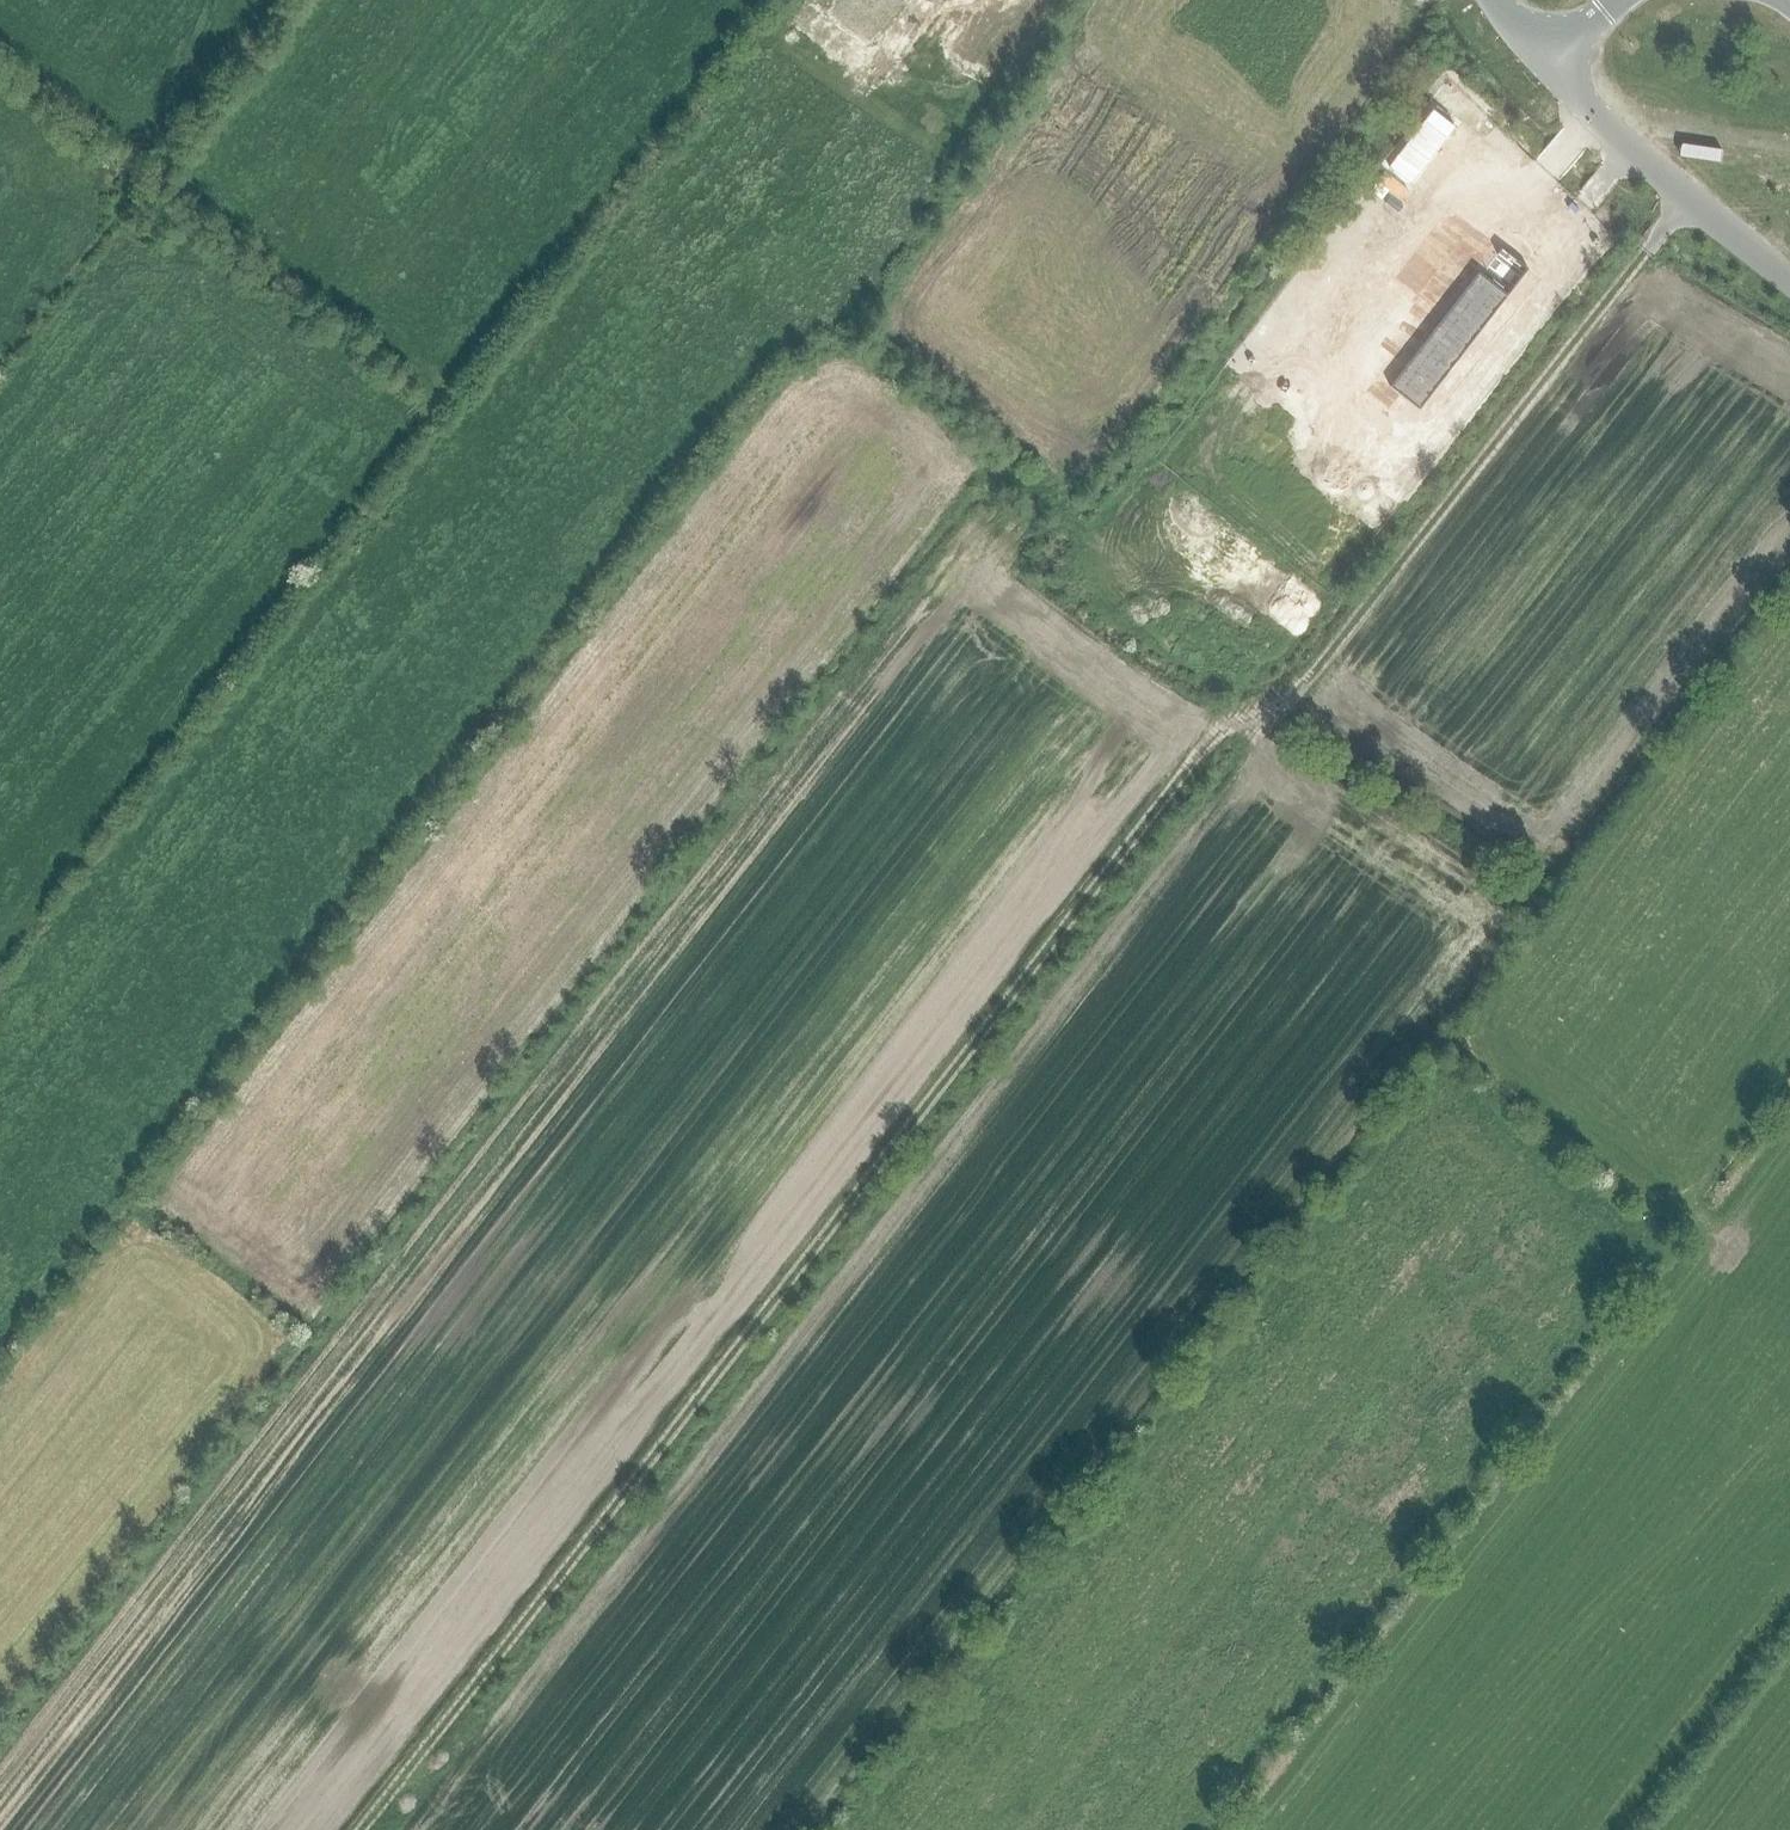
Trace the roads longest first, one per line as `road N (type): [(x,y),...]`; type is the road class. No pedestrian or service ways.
road 1 (unclassified): [(1789,280),(1600,119),(1547,61)]

